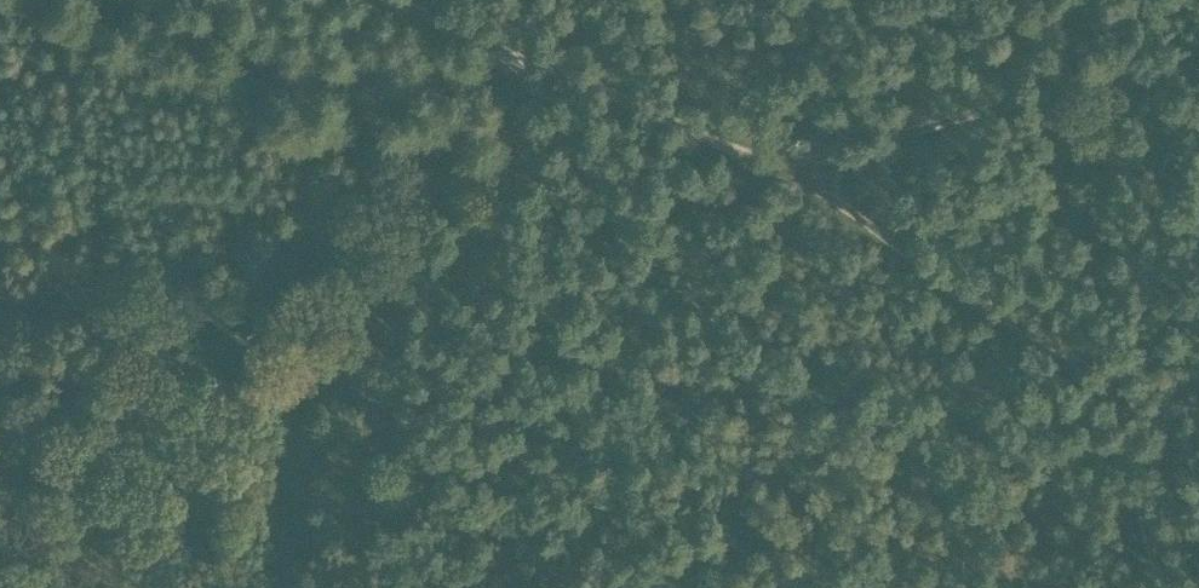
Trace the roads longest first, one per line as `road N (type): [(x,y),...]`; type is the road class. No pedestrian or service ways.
road 1 (track): [(525,54),(1056,294),(1116,390)]
road 2 (track): [(747,159),(842,155),(1198,49)]
road 3 (track): [(234,587),(290,265)]
road 4 (track): [(1156,587),(1116,390)]
road 5 (track): [(396,0),(525,54)]

